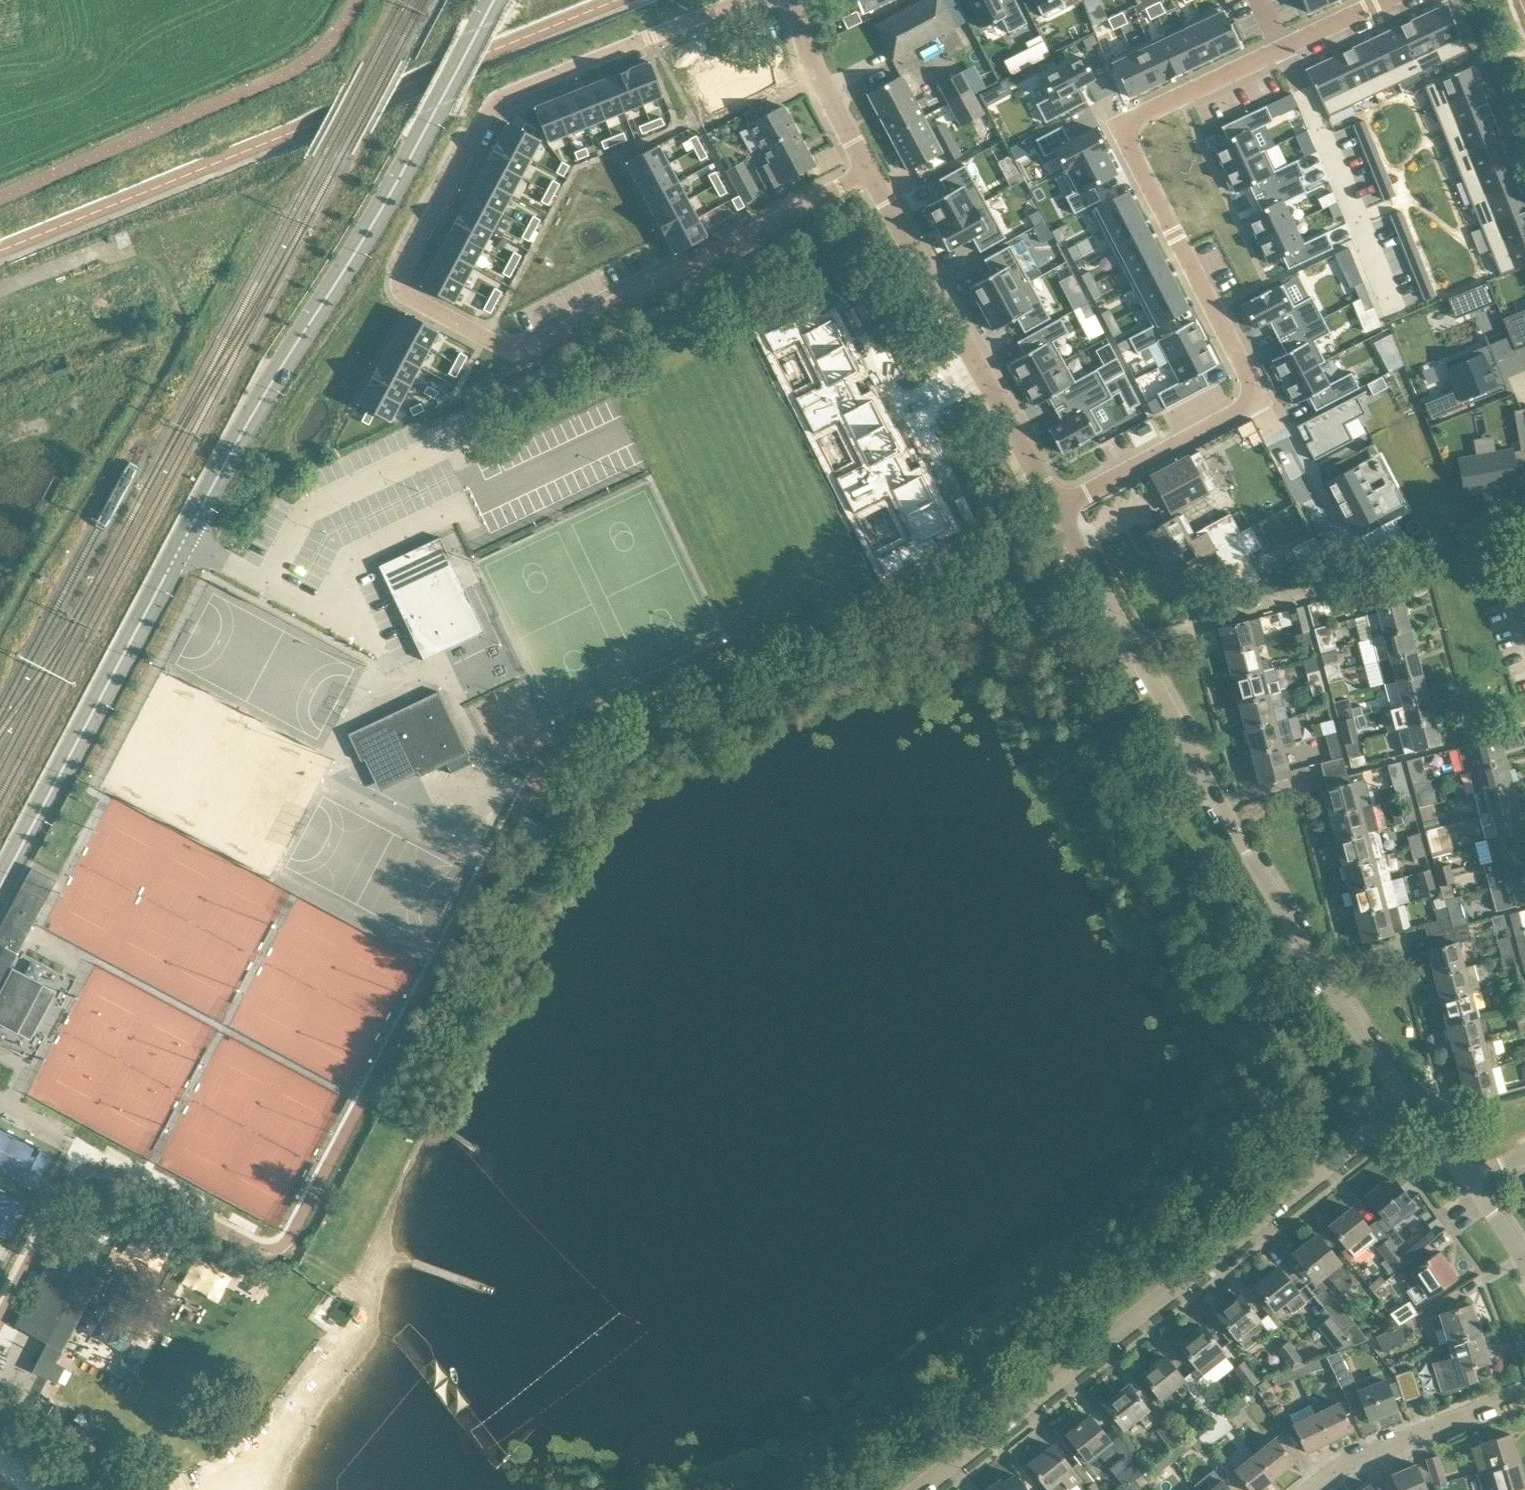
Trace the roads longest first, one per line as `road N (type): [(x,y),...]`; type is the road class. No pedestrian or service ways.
road 1 (tertiary): [(493,0),(359,244),(245,424),(0,881)]
road 2 (residential): [(743,0),(497,99),(401,275),(401,291),(504,348),(528,347),(869,171)]
road 3 (residential): [(1406,1100),(1311,959),(1057,507)]
road 4 (residential): [(917,1489),(1406,1100)]
road 5 (residential): [(1261,399),(1130,148),(1128,126),(1385,0)]
road 6 (residential): [(923,266),(851,305),(962,528),(1045,486)]
road 7 (residential): [(1045,486),(923,266)]
road 8 (residential): [(1310,1489),(1374,1451),(1524,1393)]
road 9 (residential): [(1261,399),(1057,507)]
road 10 (residential): [(869,171),(824,88),(795,0)]
road 11 (residential): [(1348,561),(1261,399)]

